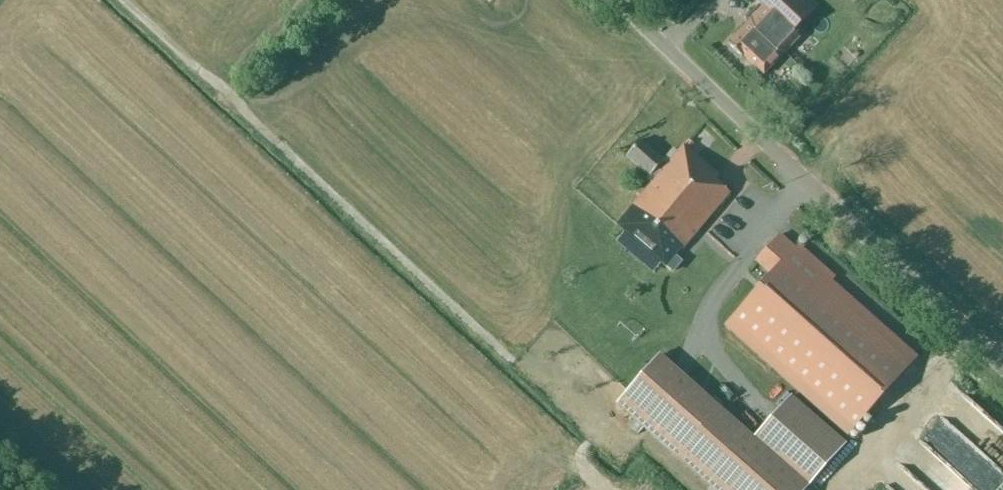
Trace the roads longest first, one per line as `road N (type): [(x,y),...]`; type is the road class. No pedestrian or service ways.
road 1 (unclassified): [(1002,367),(617,0)]

